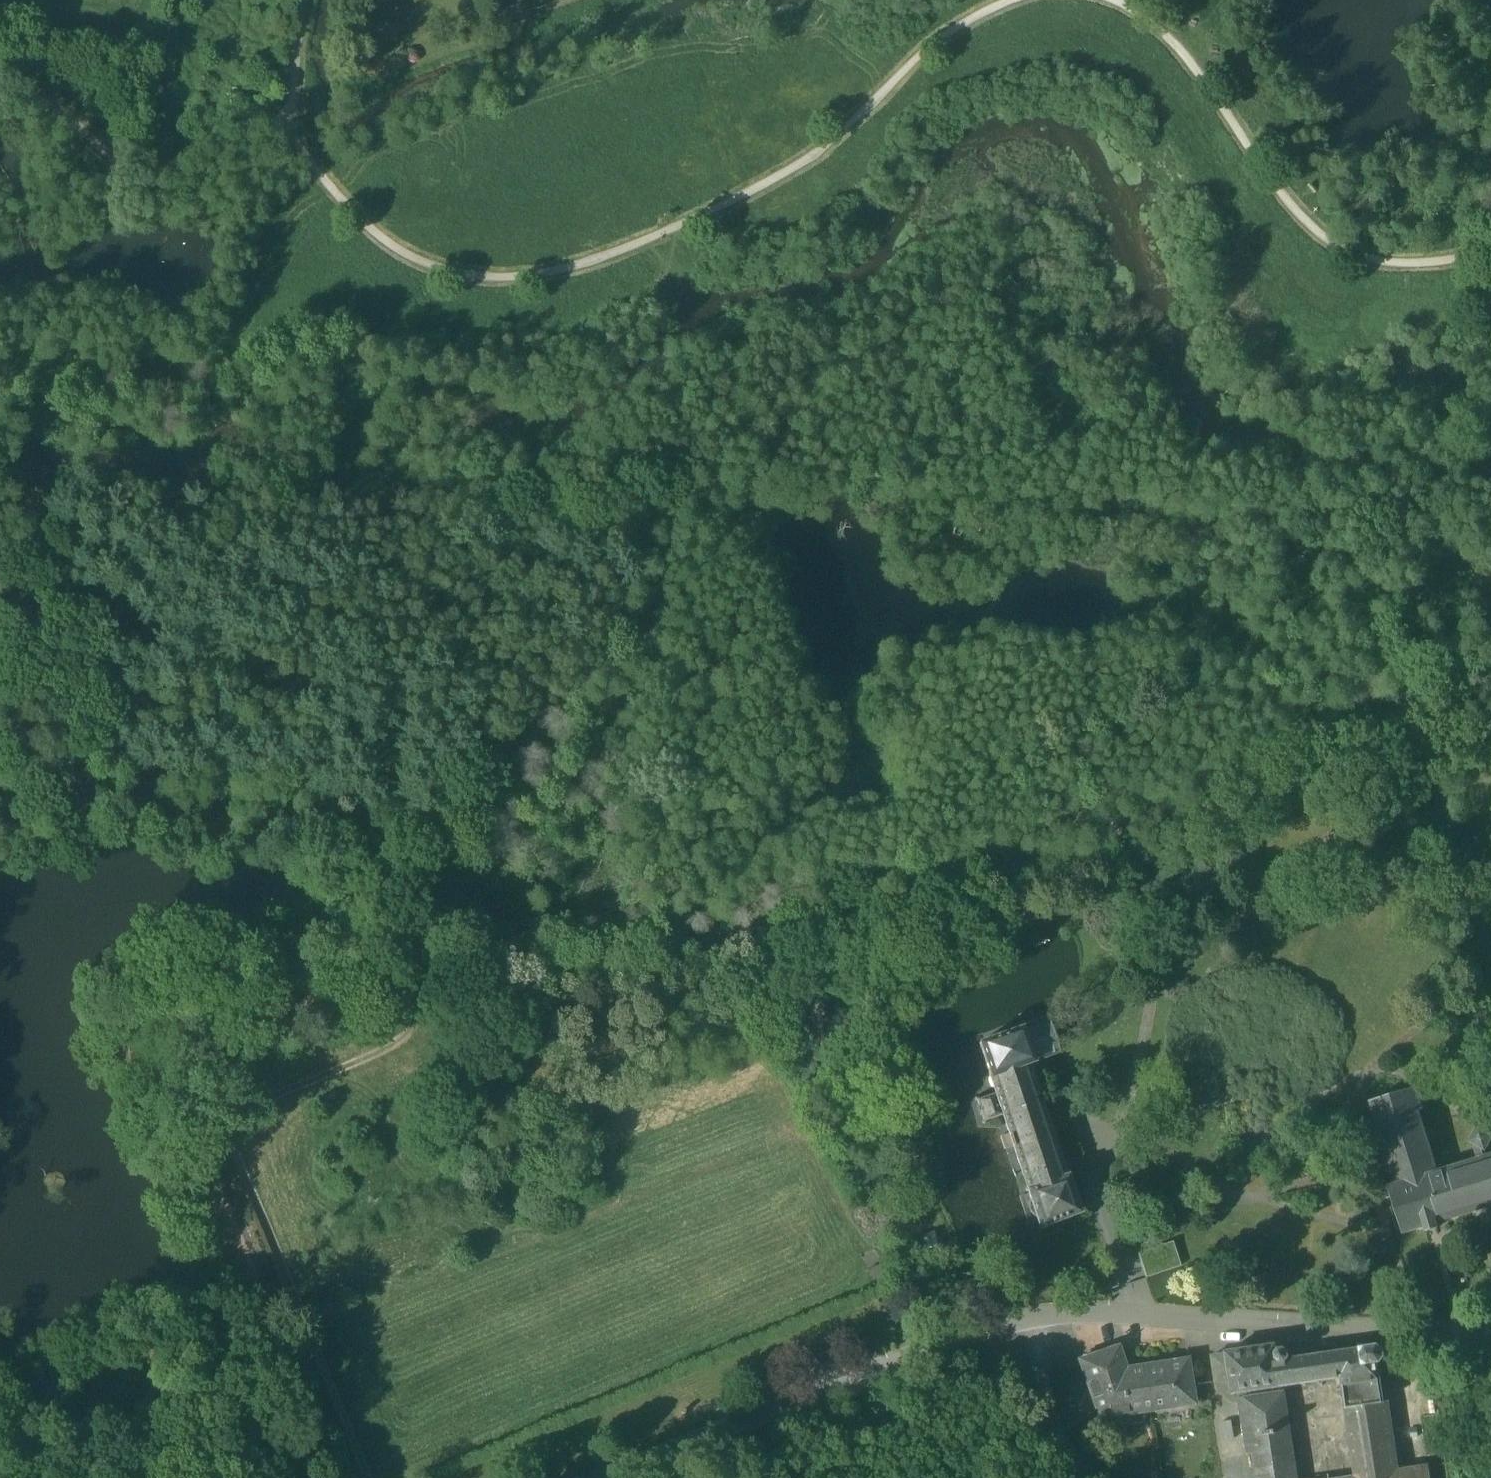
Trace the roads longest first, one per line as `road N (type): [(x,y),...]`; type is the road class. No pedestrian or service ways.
road 1 (residential): [(587,1477),(1026,1320),(1142,1314),(1490,1334)]
road 2 (track): [(307,0),(290,93),(267,124)]

